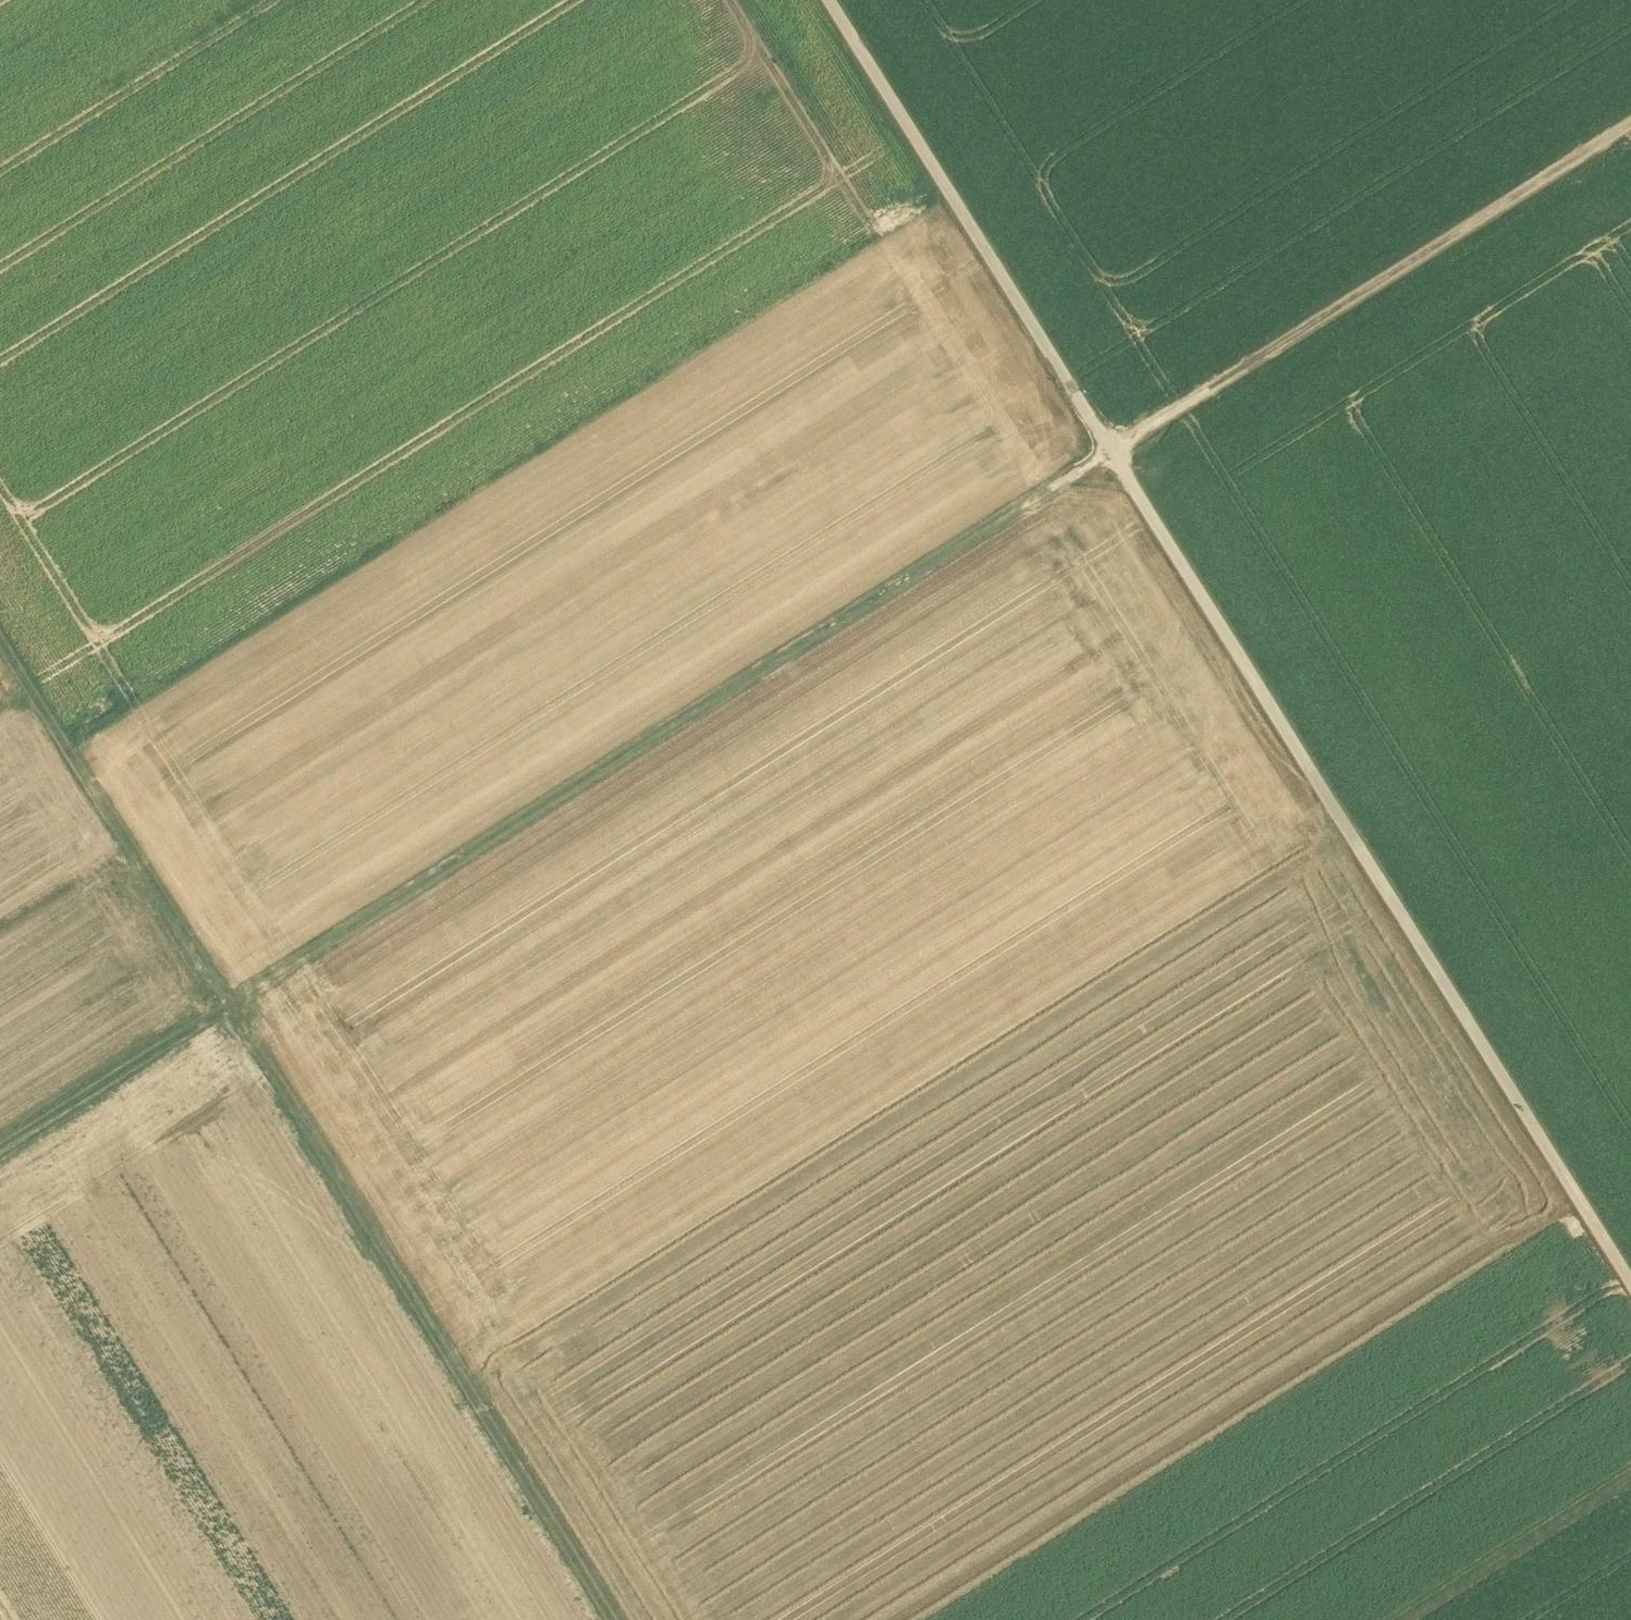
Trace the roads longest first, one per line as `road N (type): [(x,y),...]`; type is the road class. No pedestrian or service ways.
road 1 (track): [(1630,124),(0,1151)]
road 2 (track): [(833,0),(1630,1280)]
road 3 (track): [(0,640),(612,1619)]
road 4 (track): [(1630,1479),(1407,1619)]

